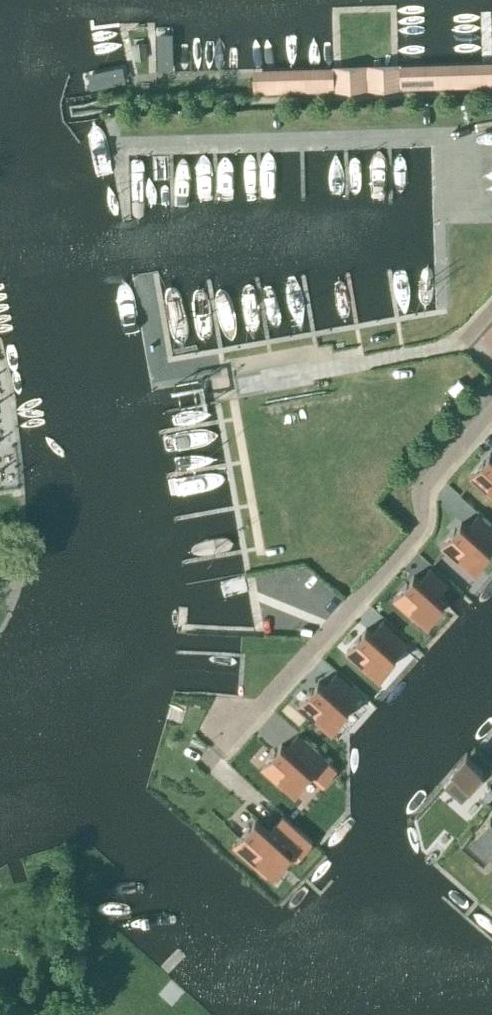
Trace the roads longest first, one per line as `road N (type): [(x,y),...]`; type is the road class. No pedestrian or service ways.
road 1 (residential): [(224,733),(273,699),(419,530),(423,494),(491,414)]

